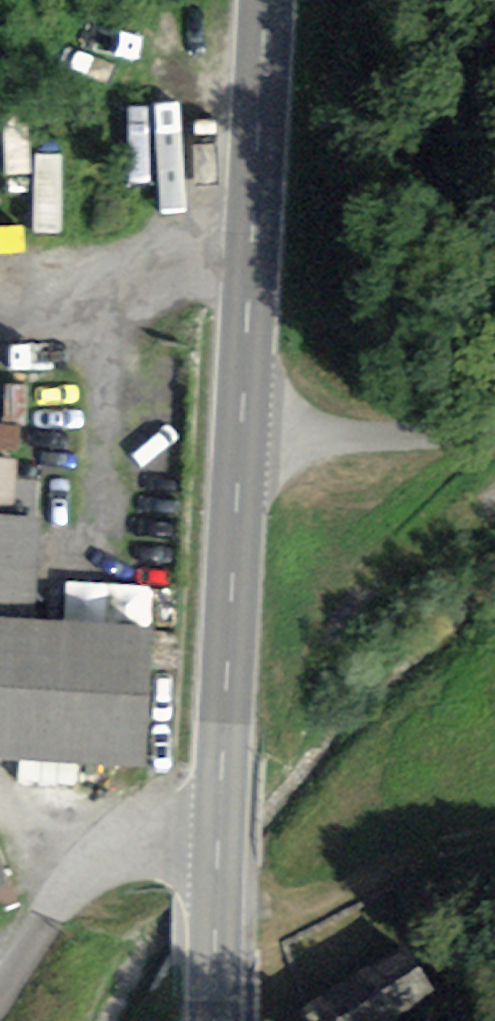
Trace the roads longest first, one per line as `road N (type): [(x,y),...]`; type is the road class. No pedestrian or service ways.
road 1 (secondary): [(243,442),(267,0)]
road 2 (secondary): [(217,846),(243,442)]
road 3 (unclassified): [(217,846),(144,847),(84,874),(0,993)]
road 4 (unclassified): [(243,442),(494,432)]
road 5 (secondary): [(218,1020),(217,846)]

